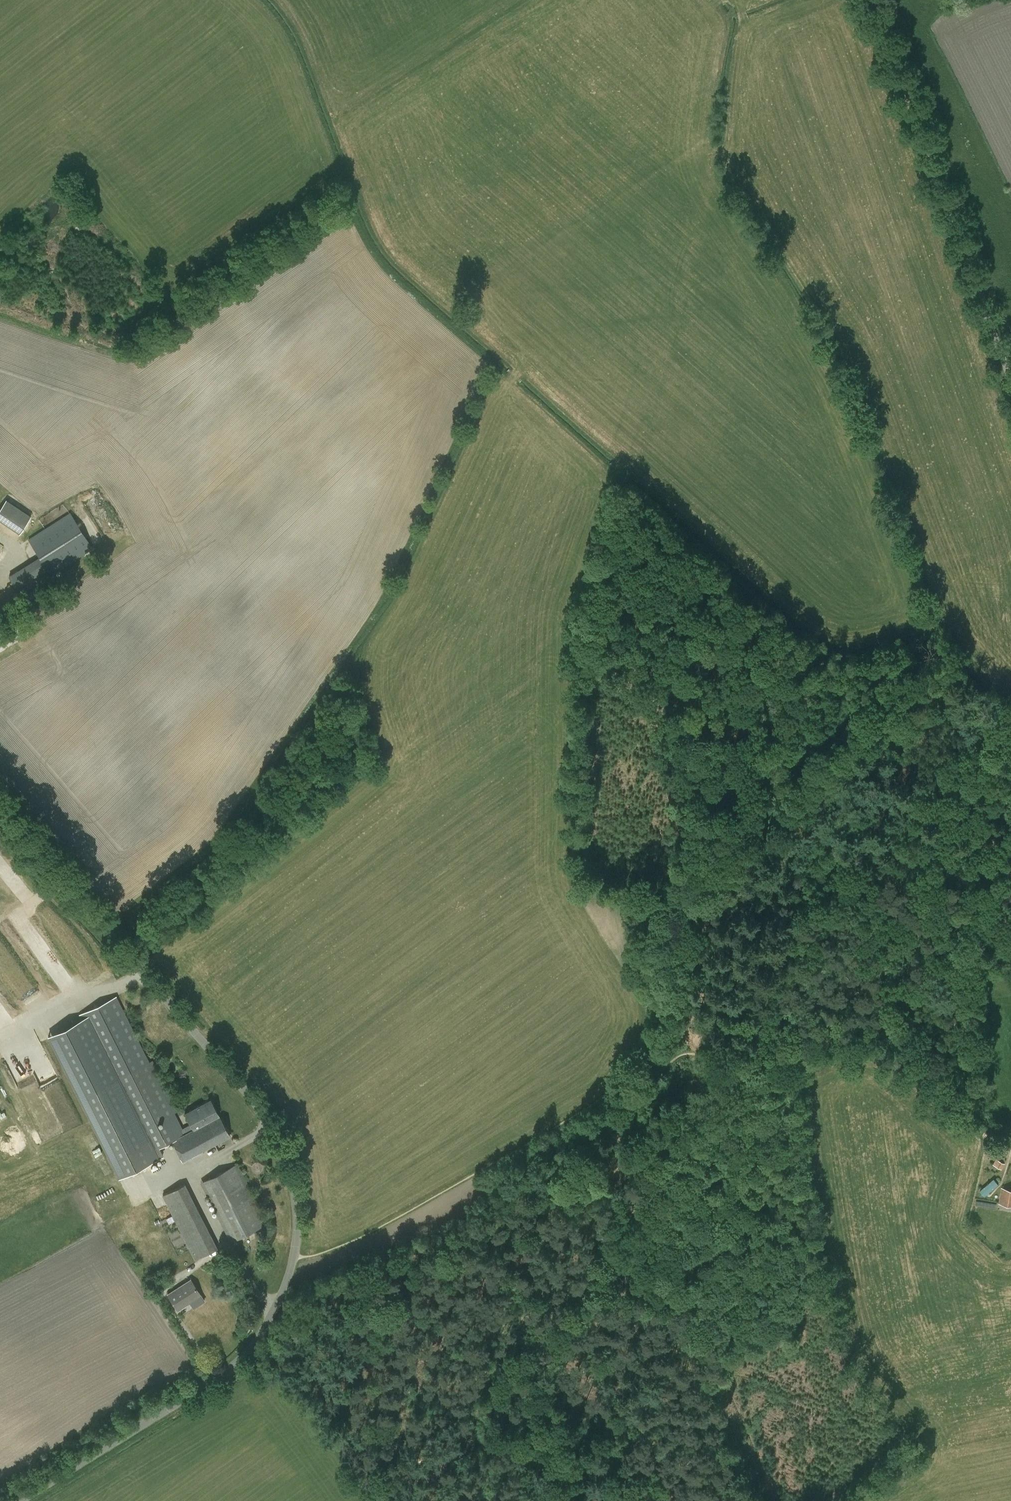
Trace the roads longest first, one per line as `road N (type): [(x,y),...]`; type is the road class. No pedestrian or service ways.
road 1 (unclassified): [(18,1500),(226,1371),(254,1344),(283,1292),(298,1228),(287,1156),(241,1073),(0,802)]
road 2 (unclassified): [(1010,382),(875,0)]

